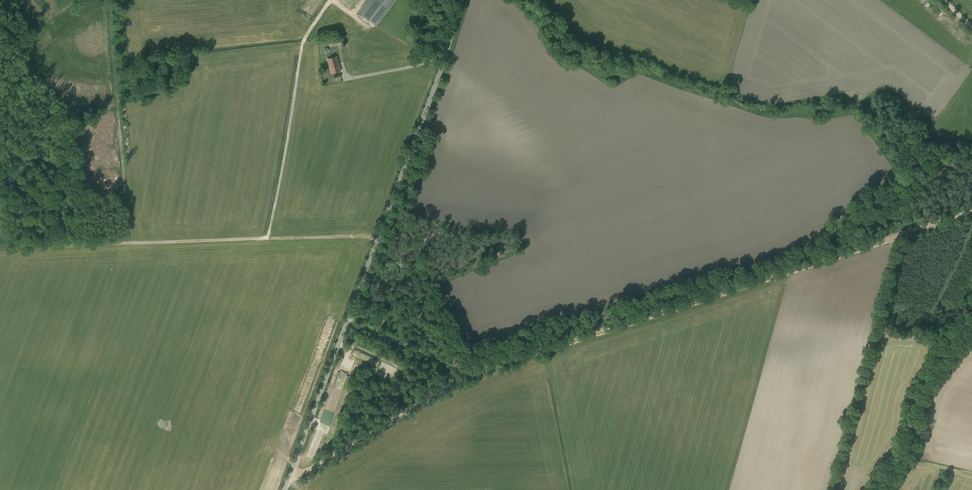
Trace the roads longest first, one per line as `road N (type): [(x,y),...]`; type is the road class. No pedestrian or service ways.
road 1 (track): [(971,213),(475,371),(288,481)]
road 2 (tertiary): [(284,489),(461,0)]
road 3 (track): [(380,237),(0,249)]
road 4 (track): [(128,244),(111,0)]
road 5 (track): [(346,323),(476,376)]

